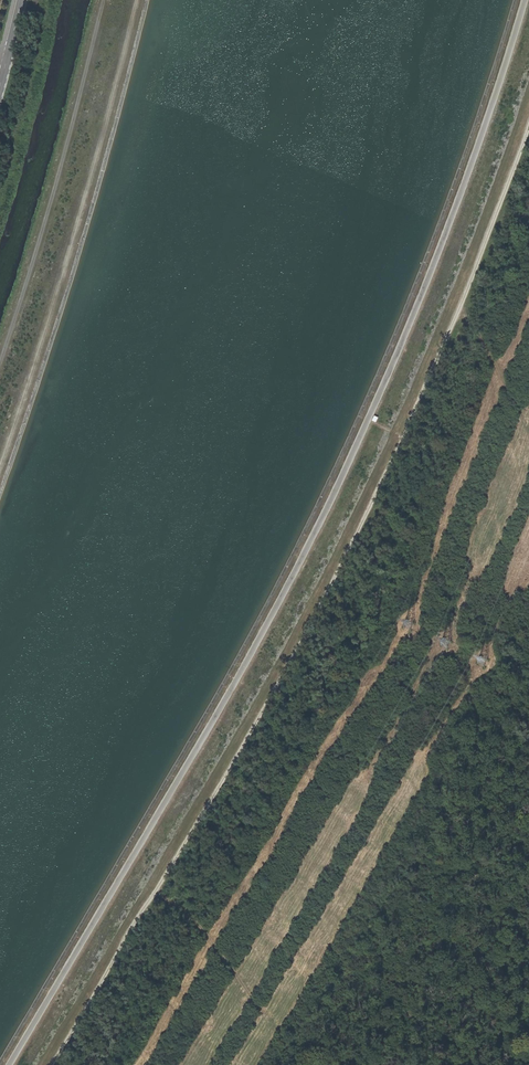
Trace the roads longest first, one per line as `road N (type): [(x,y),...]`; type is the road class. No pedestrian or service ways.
road 1 (track): [(52,1064),(385,479),(528,127)]
road 2 (track): [(0,454),(60,283),(136,0)]
road 3 (track): [(104,0),(59,182),(0,361)]
road 4 (track): [(155,891),(198,923),(279,1033)]

